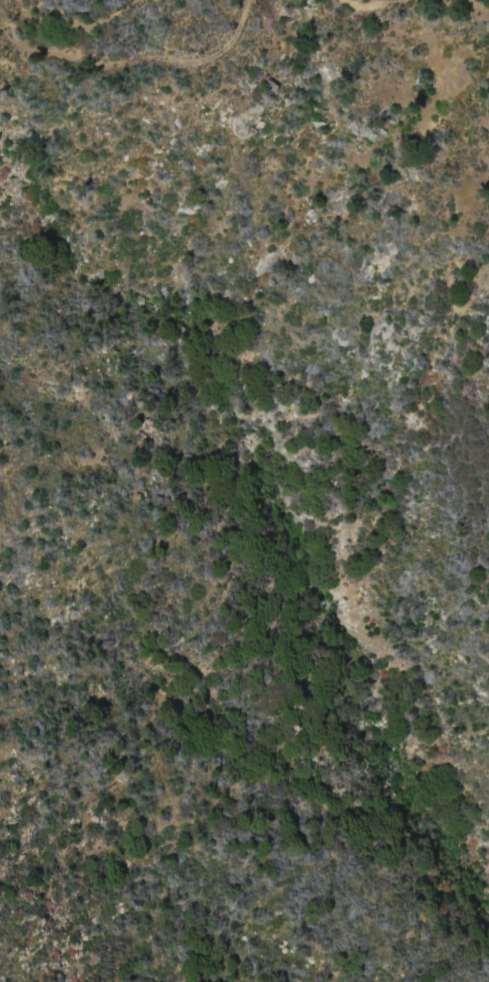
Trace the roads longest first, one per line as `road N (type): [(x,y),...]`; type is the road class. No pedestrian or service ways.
road 1 (residential): [(307,0),(169,34),(51,29),(13,0)]

